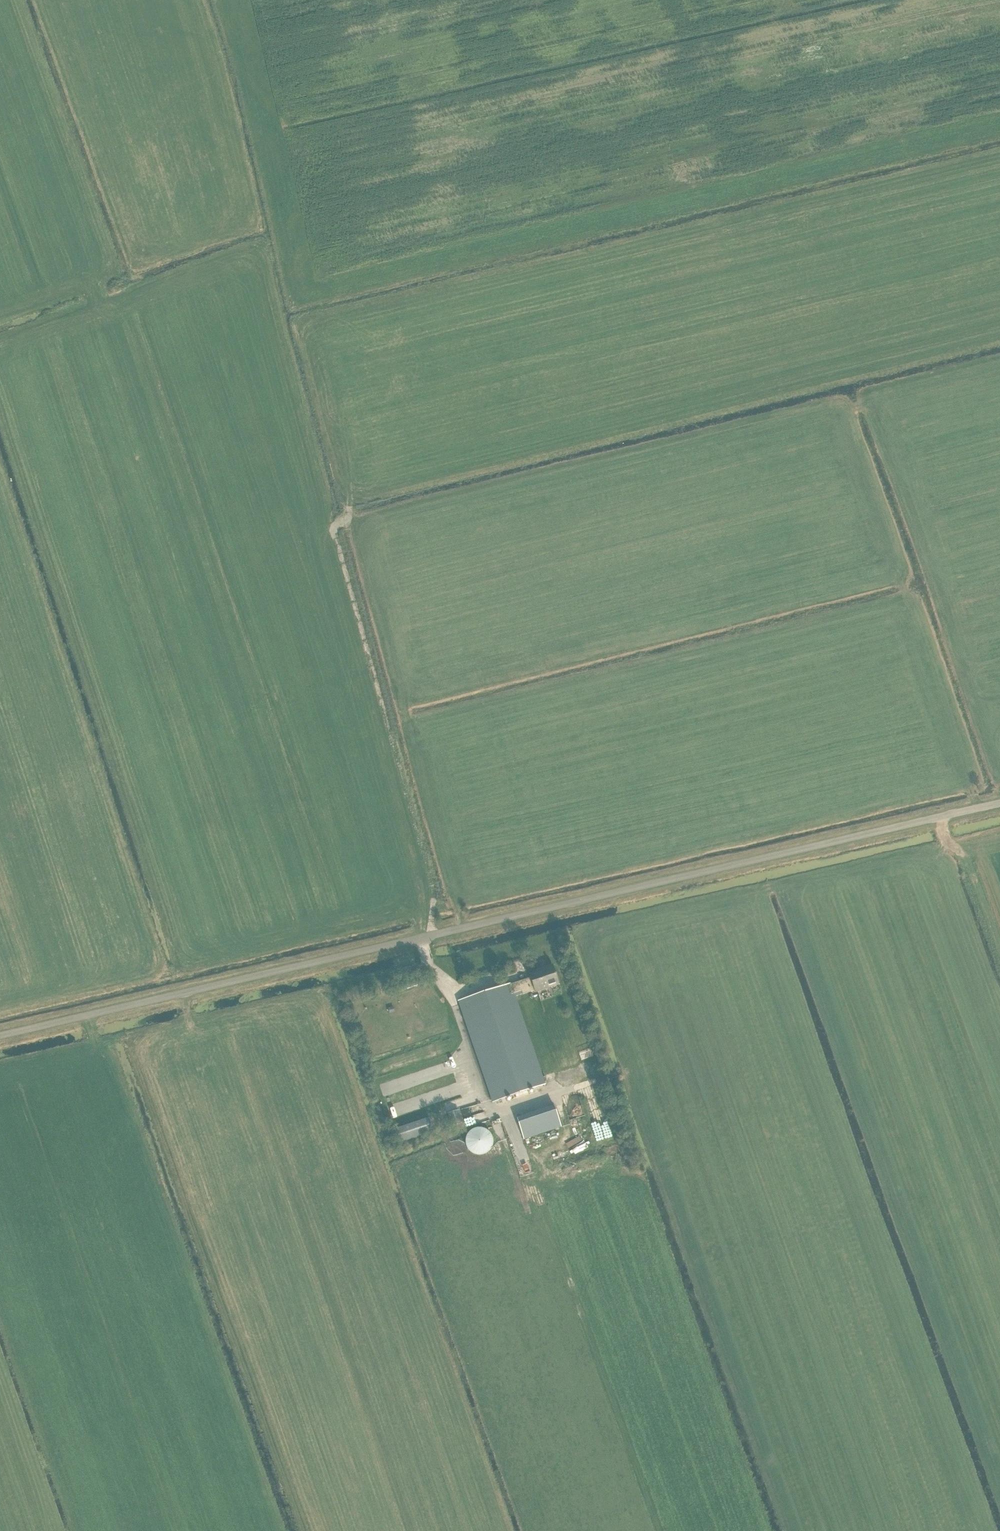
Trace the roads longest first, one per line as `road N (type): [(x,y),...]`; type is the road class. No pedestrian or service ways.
road 1 (unclassified): [(937,817),(0,1035)]

